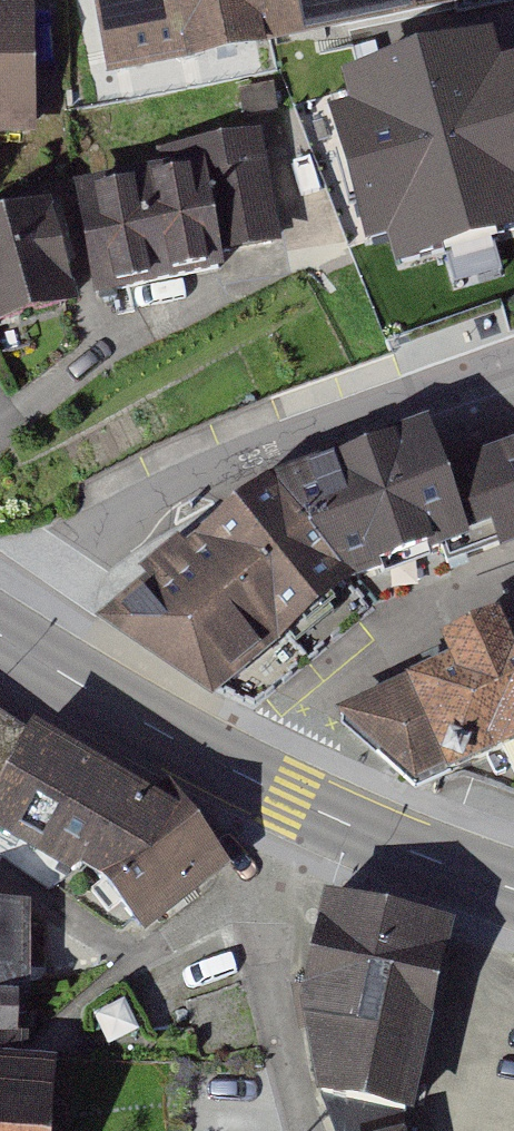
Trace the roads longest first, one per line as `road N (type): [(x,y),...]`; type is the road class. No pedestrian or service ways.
road 1 (residential): [(513,363),(192,478),(49,573),(0,636)]
road 2 (secondary): [(513,889),(288,797),(155,730),(0,636)]

